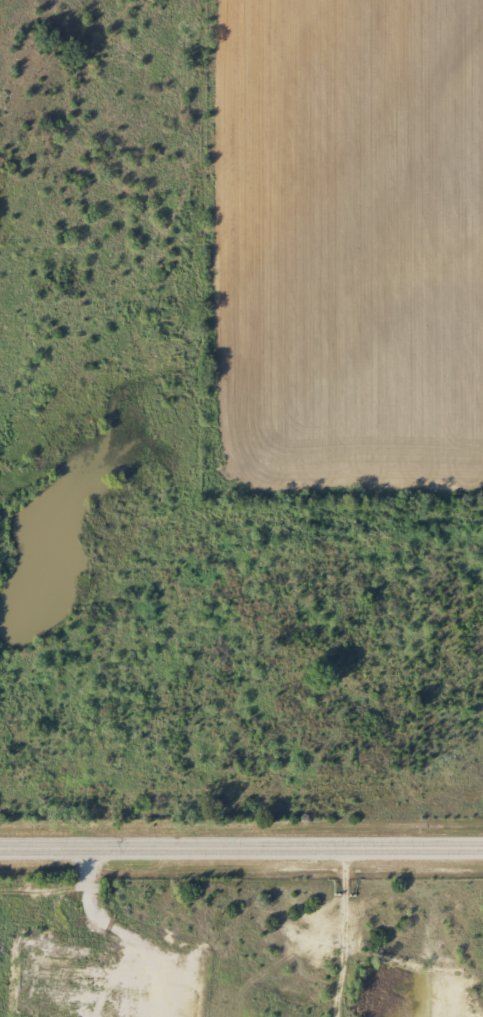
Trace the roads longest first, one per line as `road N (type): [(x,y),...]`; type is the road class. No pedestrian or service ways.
road 1 (secondary): [(482,843),(0,849)]

